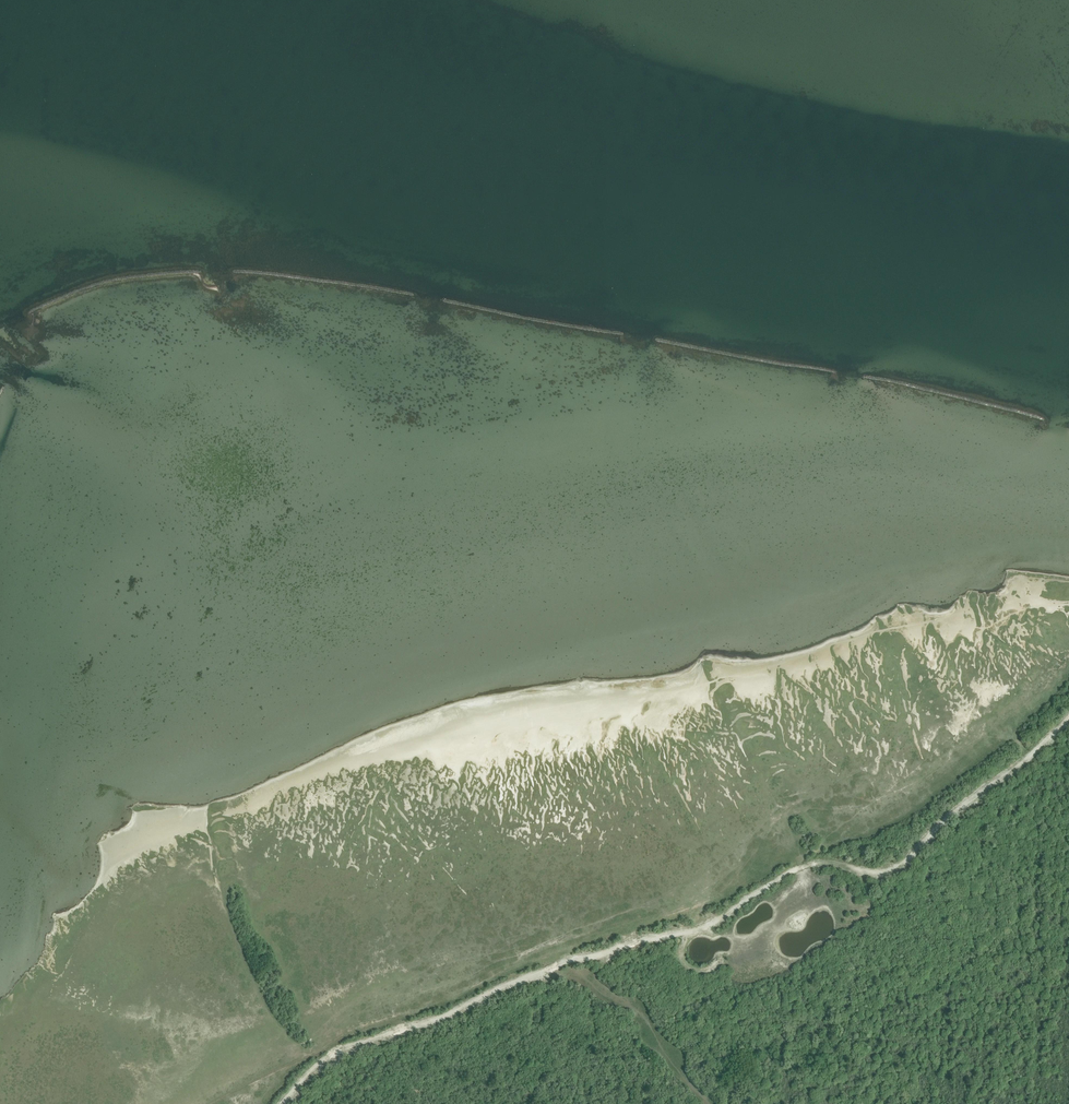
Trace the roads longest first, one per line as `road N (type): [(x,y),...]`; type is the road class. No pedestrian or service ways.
road 1 (track): [(561,948),(586,980),(645,1016),(708,1103)]

